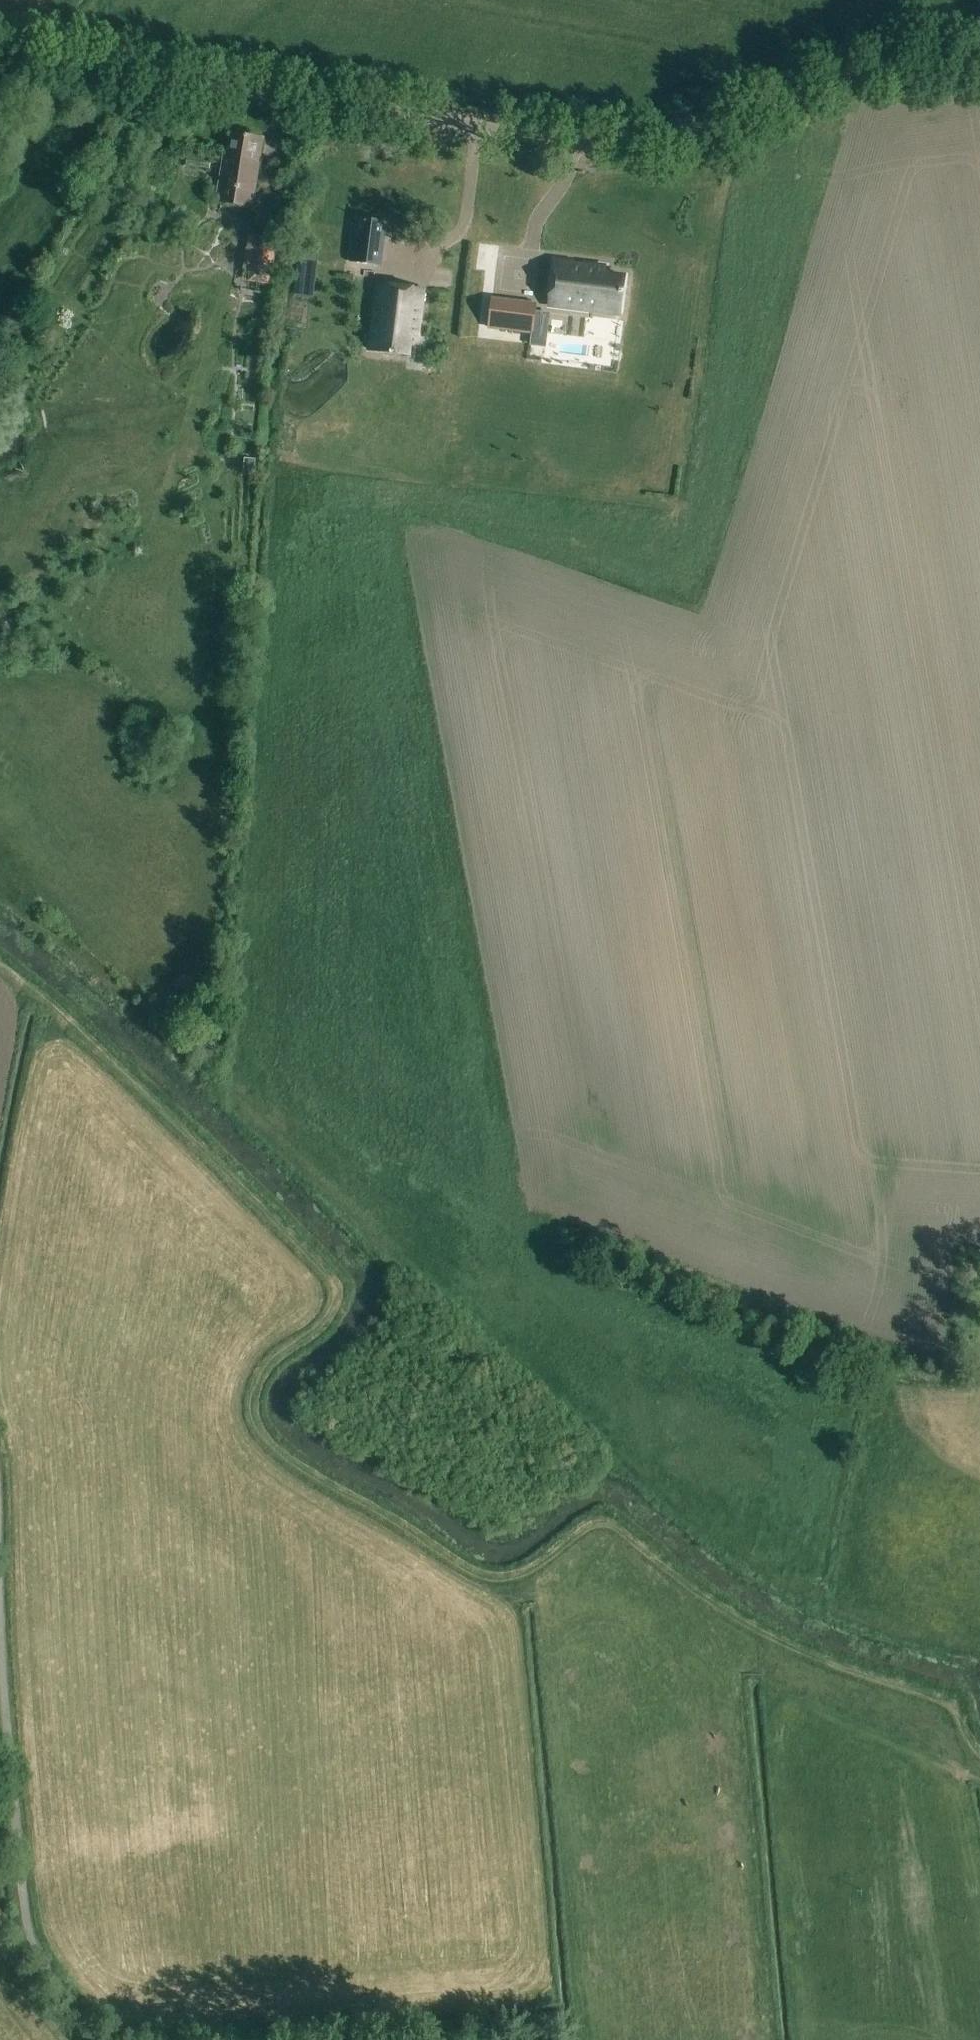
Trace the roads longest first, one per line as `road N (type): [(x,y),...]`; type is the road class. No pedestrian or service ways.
road 1 (tertiary): [(979,55),(860,72),(696,134),(642,144),(0,51)]

